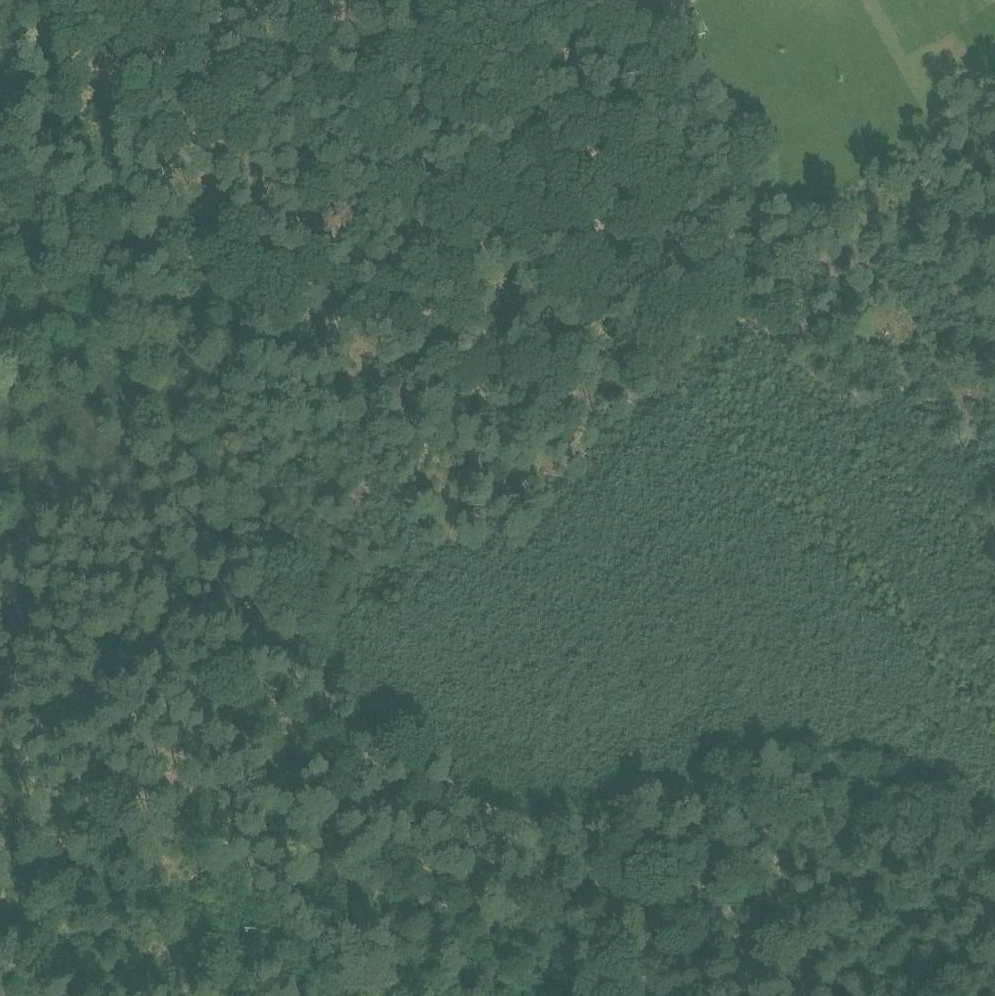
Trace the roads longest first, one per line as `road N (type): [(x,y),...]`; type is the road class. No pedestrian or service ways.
road 1 (unclassified): [(0,61),(110,0)]

